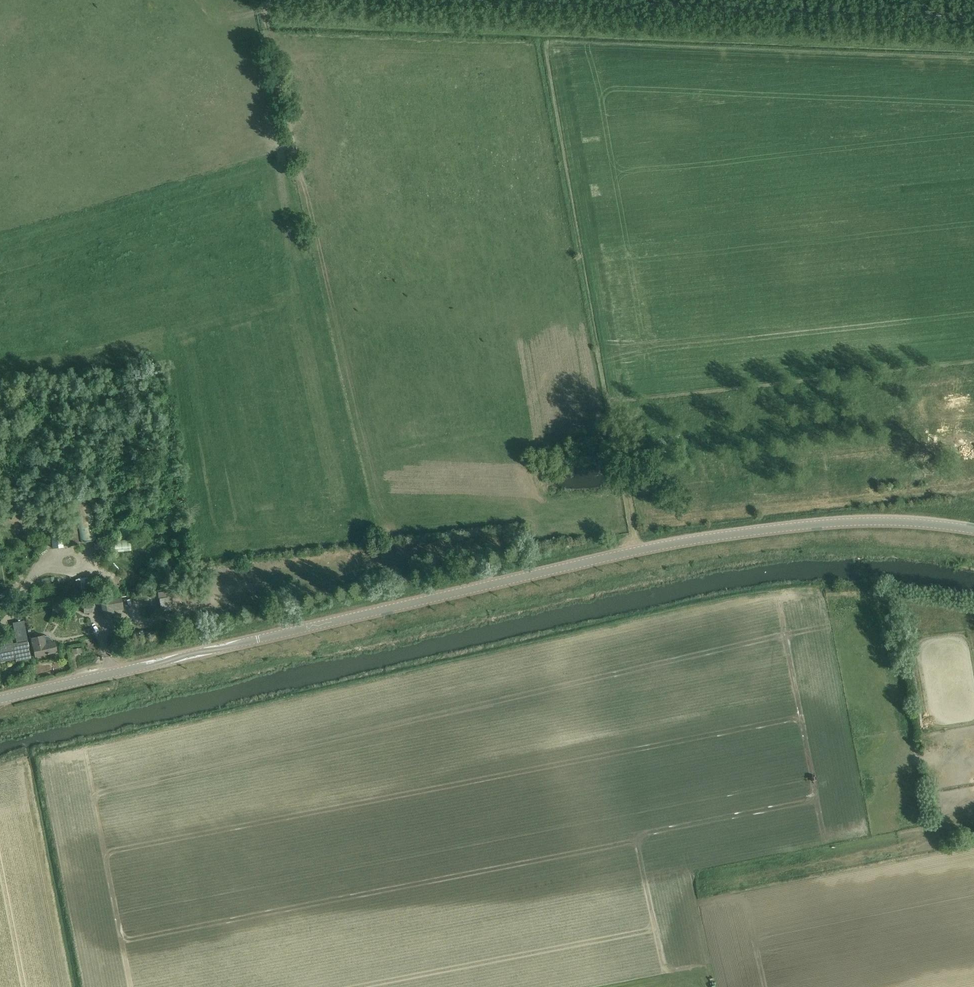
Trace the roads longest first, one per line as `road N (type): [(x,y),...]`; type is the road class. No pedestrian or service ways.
road 1 (tertiary): [(0,699),(707,537),(868,520),(973,529)]
road 2 (unclassified): [(973,17),(414,0)]

